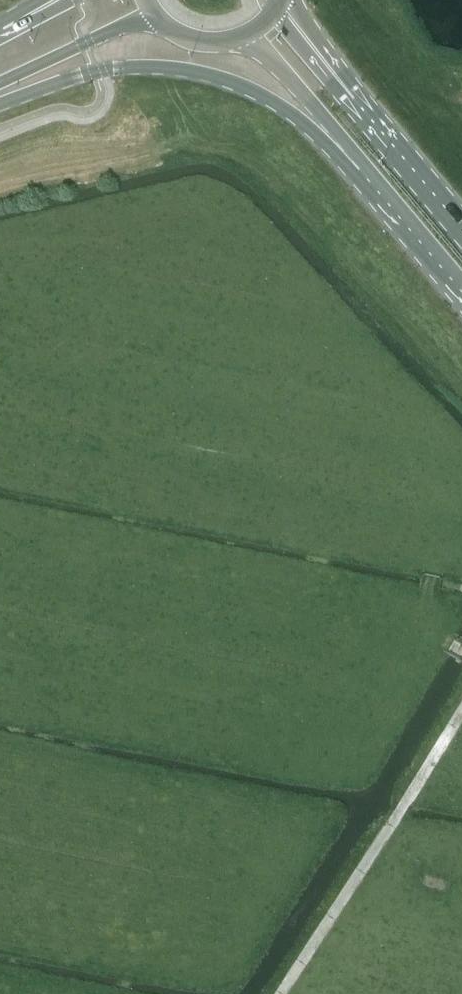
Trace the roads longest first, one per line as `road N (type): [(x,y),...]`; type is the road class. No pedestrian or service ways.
road 1 (motorway): [(0,102),(115,68),(204,73),(266,96),(362,165)]
road 2 (track): [(279,993),(461,709)]
road 3 (motorway): [(461,238),(330,82)]
road 4 (motorway): [(235,41),(278,68),(362,165)]
road 5 (primary): [(0,85),(110,33),(159,21)]
road 6 (motorway): [(362,165),(461,282)]

